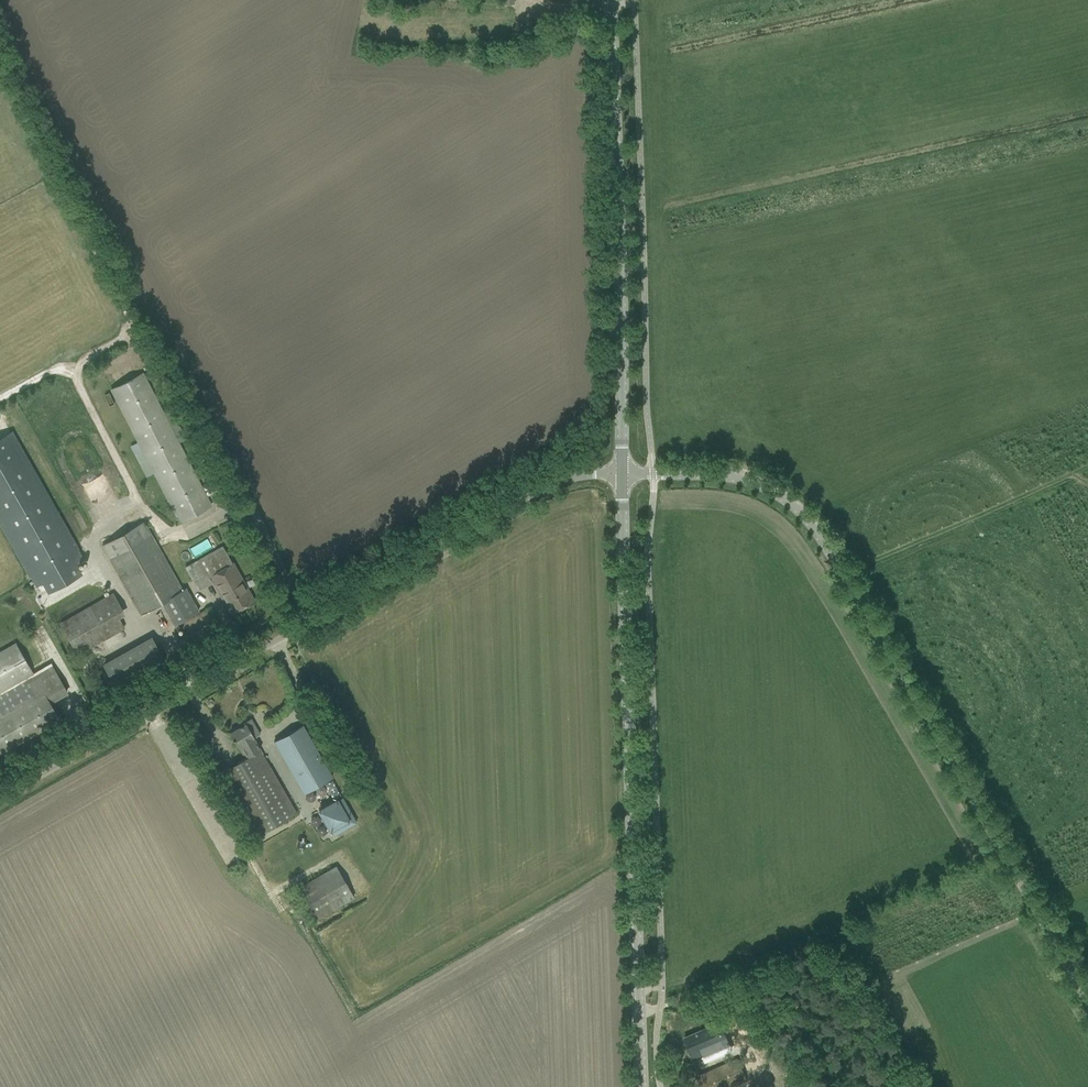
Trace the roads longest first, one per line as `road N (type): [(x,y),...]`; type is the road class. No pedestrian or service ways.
road 1 (unclassified): [(1087,1002),(803,511),(753,480),(622,472)]
road 2 (unclassified): [(0,797),(545,486),(622,472)]
road 3 (tertiary): [(641,1086),(622,472)]
road 4 (tertiary): [(622,472),(608,0)]

